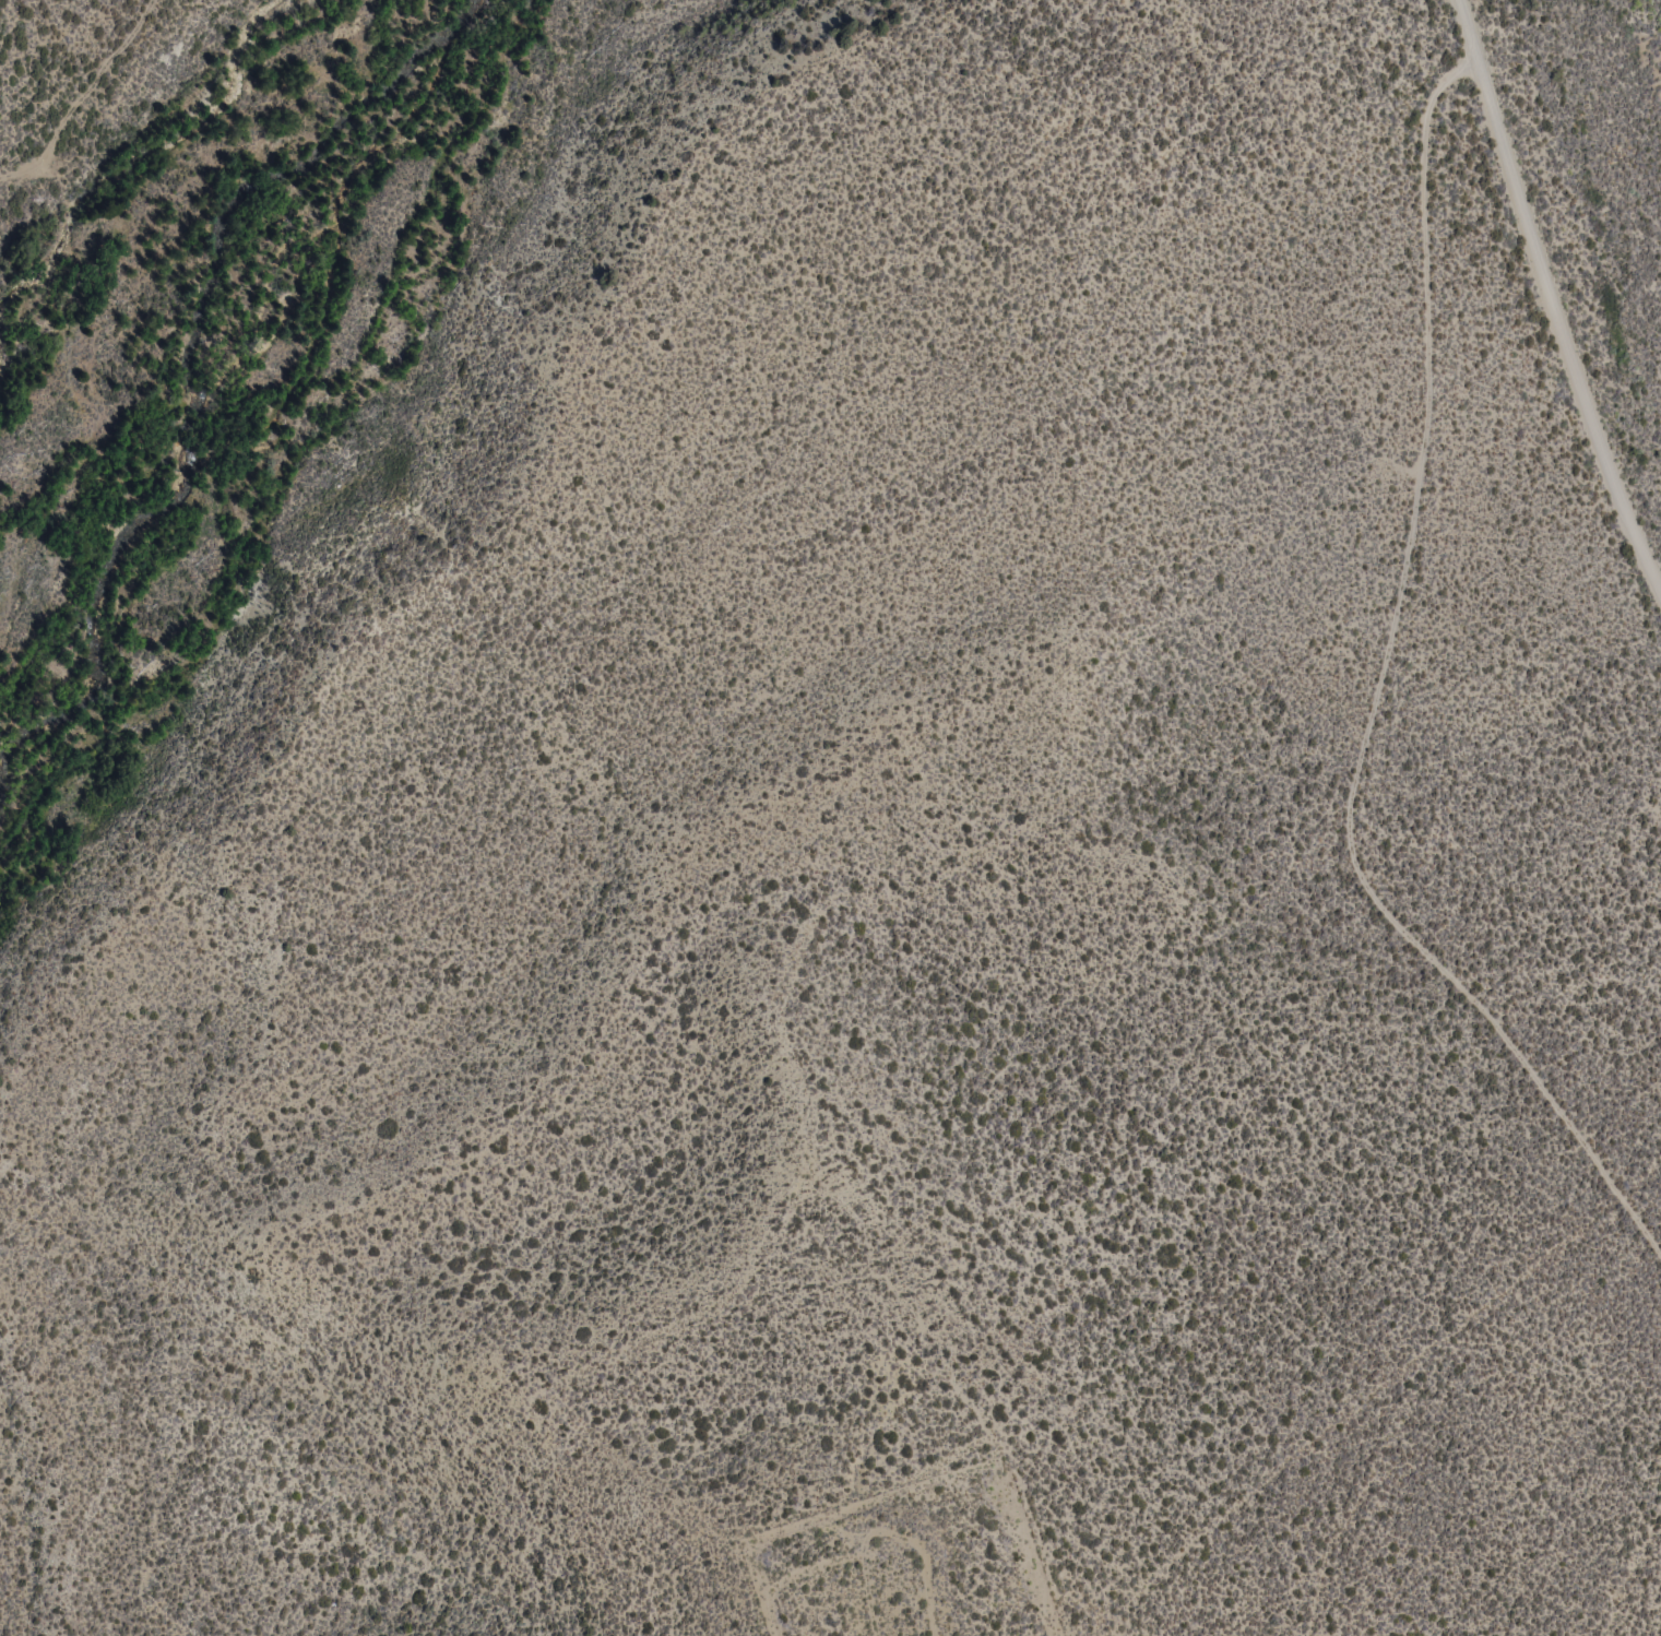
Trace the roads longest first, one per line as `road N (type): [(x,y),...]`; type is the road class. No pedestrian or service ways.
road 1 (track): [(1660,1264),(1532,1079),(1366,896),(1349,843),(1423,463),(1426,122),(1433,103),(1473,64)]
road 2 (residential): [(1660,606),(1562,344),(1456,0)]
road 3 (track): [(0,176),(48,146),(98,70),(128,43),(150,0)]

